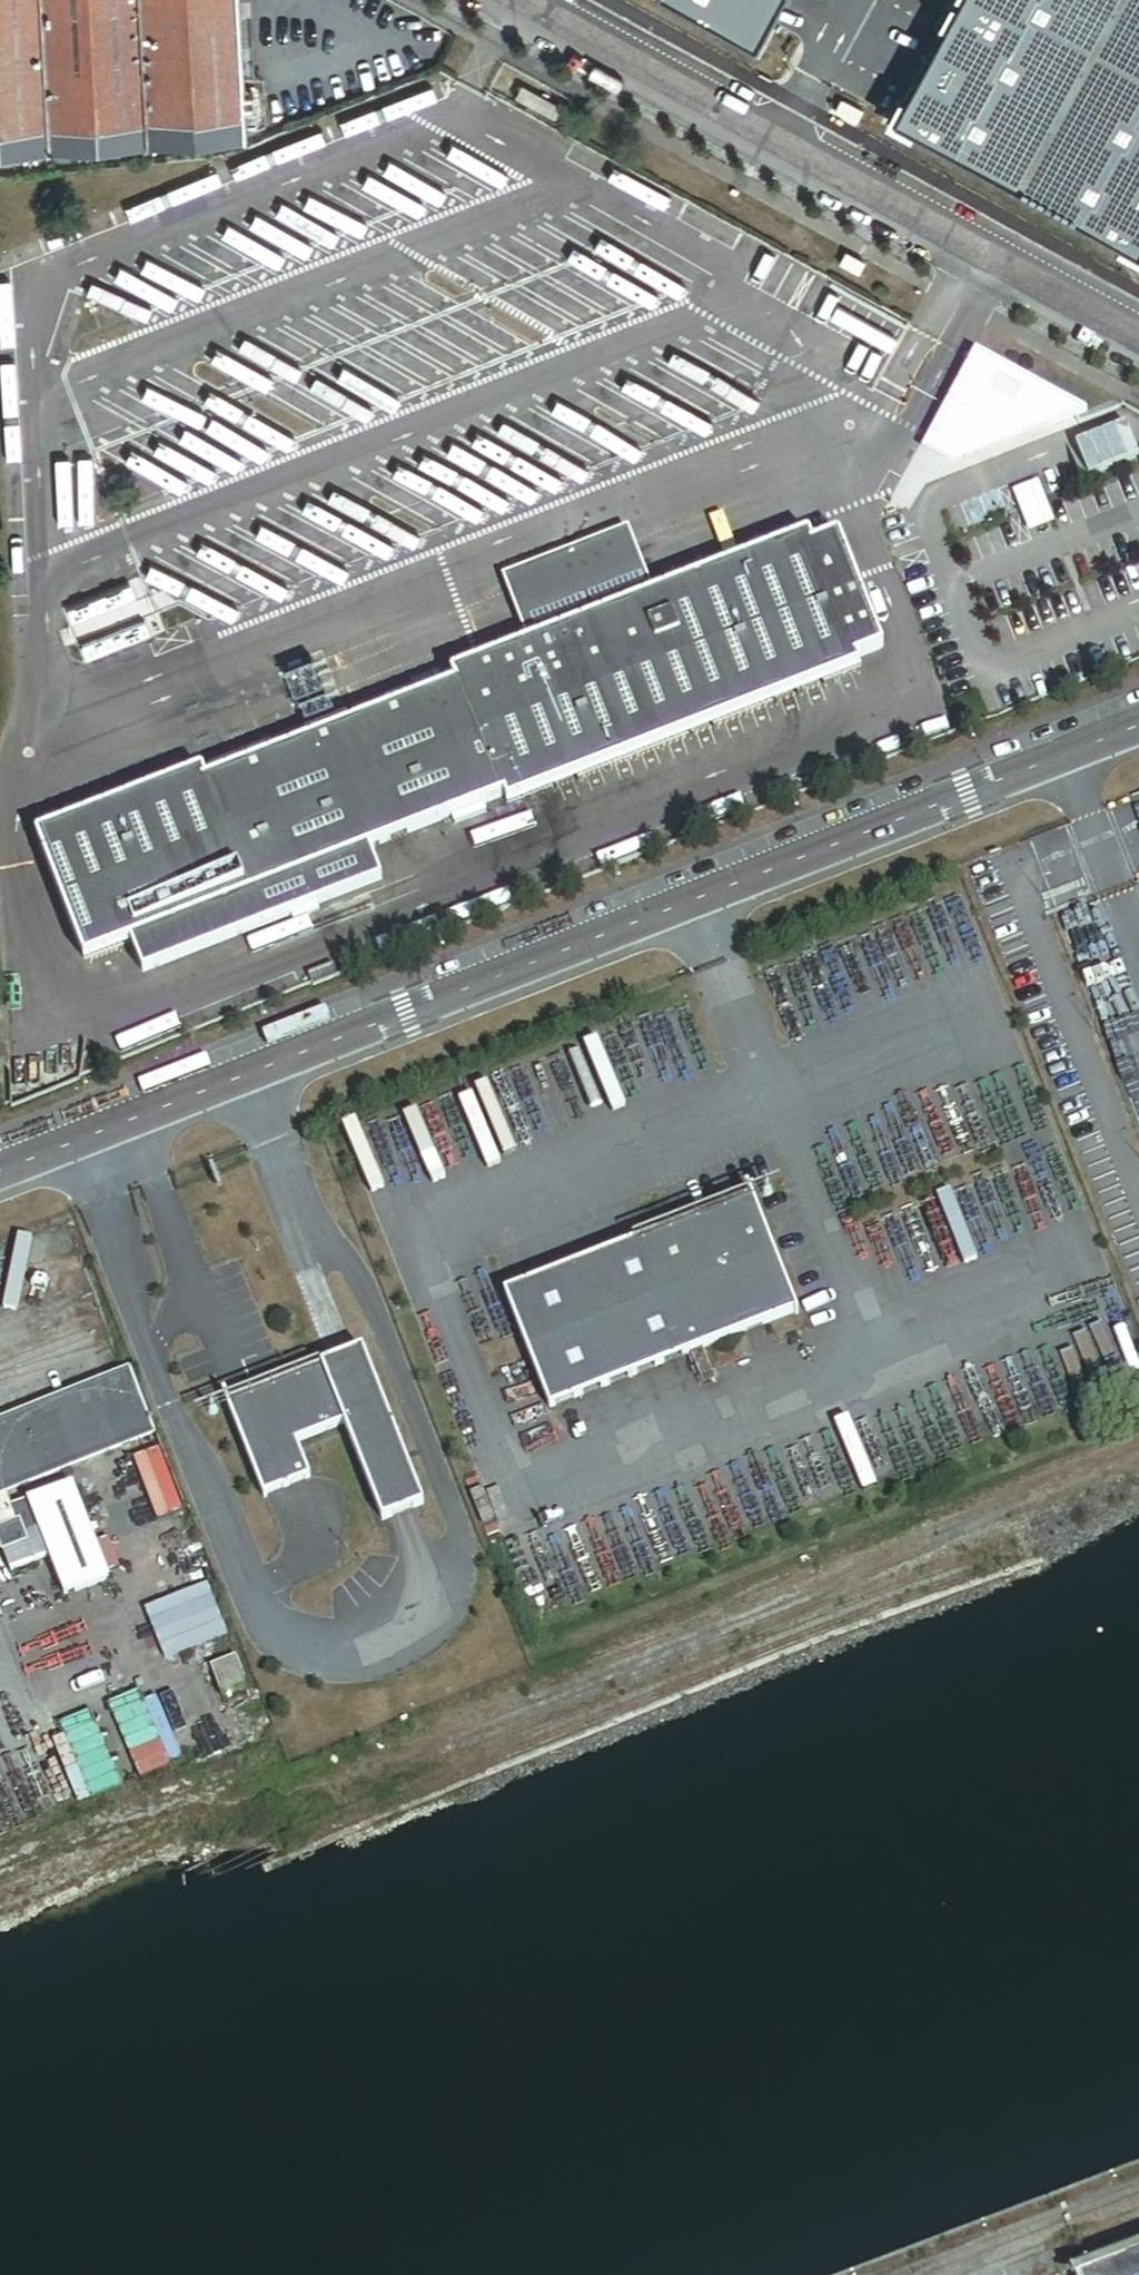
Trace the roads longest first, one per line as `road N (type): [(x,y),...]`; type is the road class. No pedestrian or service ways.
road 1 (unclassified): [(0,1170),(1138,728)]
road 2 (unclassified): [(518,0),(1138,340)]

